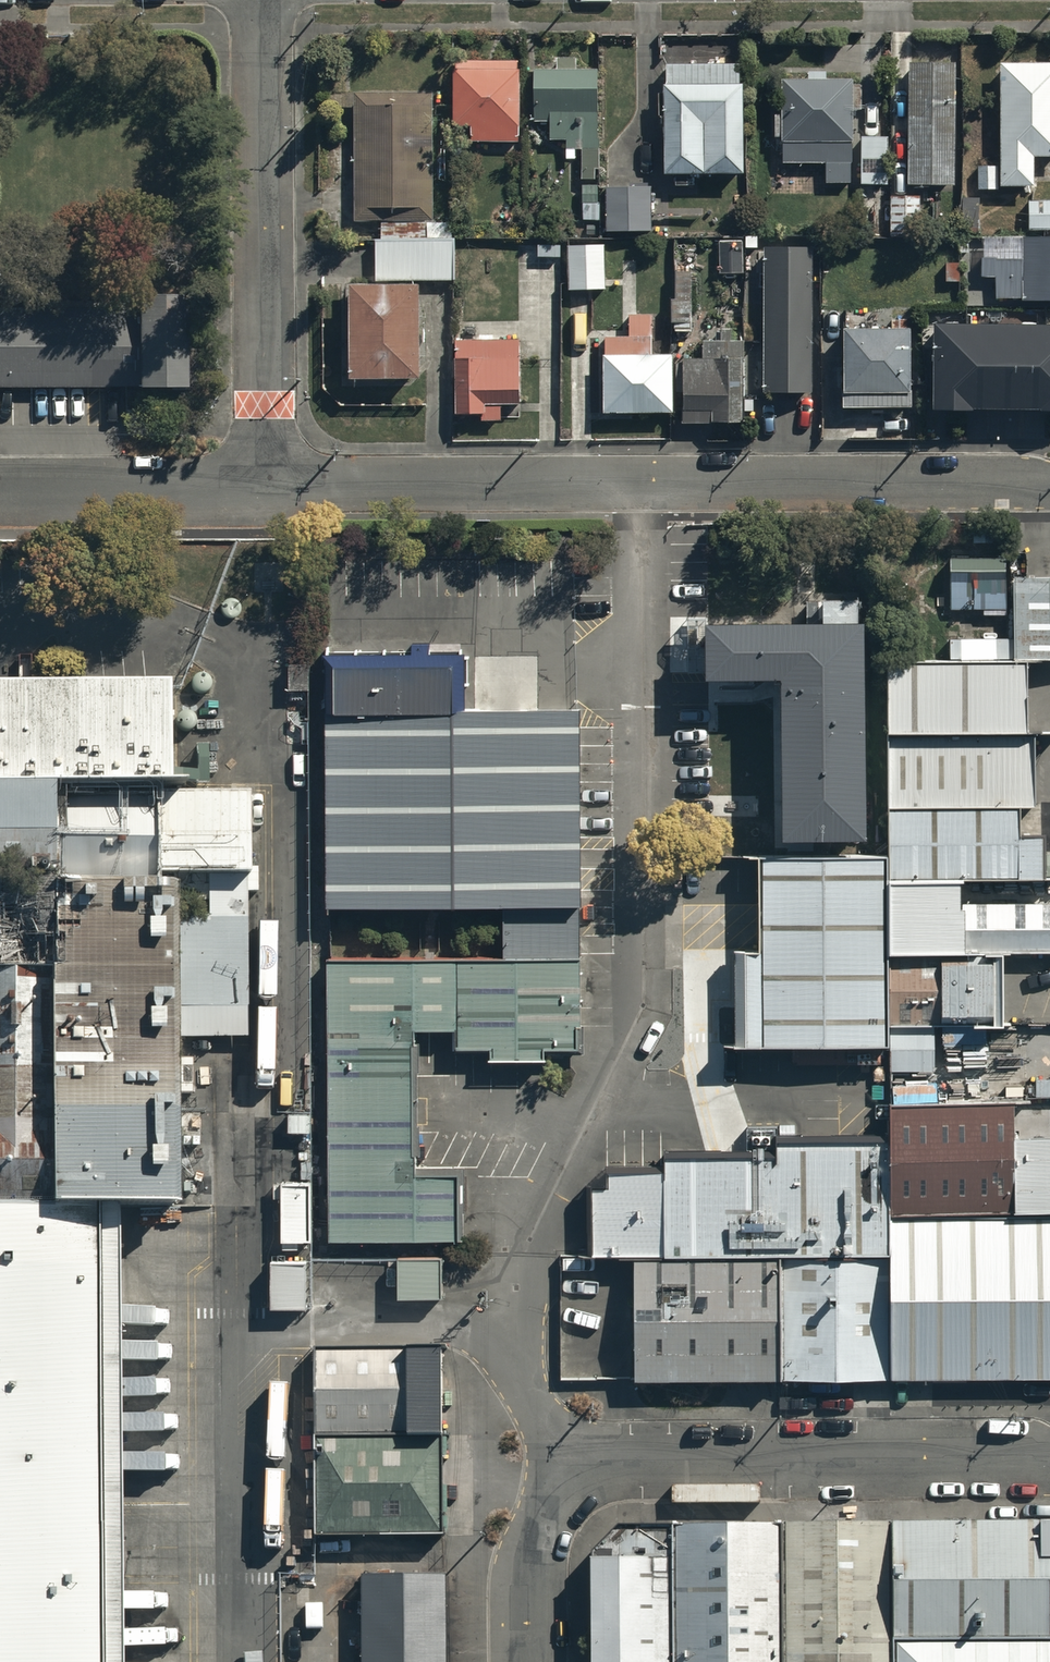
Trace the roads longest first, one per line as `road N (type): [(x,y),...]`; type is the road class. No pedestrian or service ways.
road 1 (unclassified): [(577,1486),(524,1399),(510,1334),(527,1262),(637,1012),(650,925),(642,487)]
road 2 (unclassified): [(256,0),(262,489)]
road 3 (unclassified): [(1049,1471),(631,1472),(577,1486)]
road 4 (residential): [(642,487),(1049,486)]
road 5 (residential): [(262,489),(642,487)]
road 6 (residential): [(0,490),(262,489)]
road 7 (unclassified): [(577,1486),(544,1540),(532,1600),(533,1661)]

